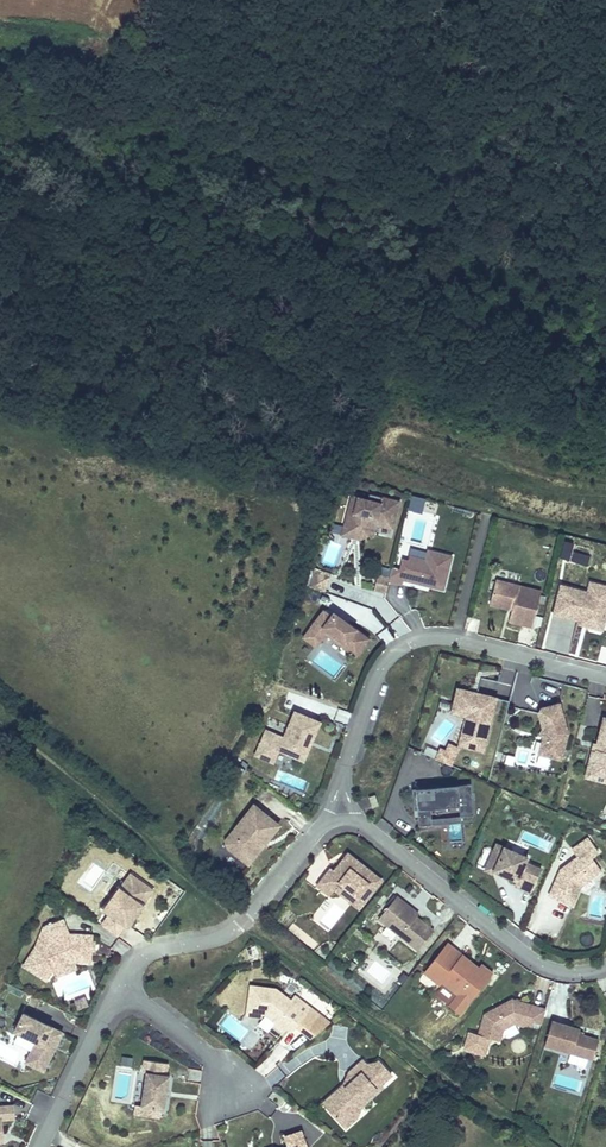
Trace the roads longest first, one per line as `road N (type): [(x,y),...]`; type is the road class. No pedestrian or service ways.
road 1 (track): [(532,1146),(0,722)]
road 2 (residential): [(605,679),(455,641),(410,643),(375,679),(342,780)]
road 3 (residential): [(361,823),(535,962),(570,973),(605,966)]
road 4 (residential): [(120,987),(152,952),(240,927),(321,826)]
road 5 (residential): [(40,1146),(120,987)]
road 6 (residential): [(120,987),(208,1054),(234,1094)]

